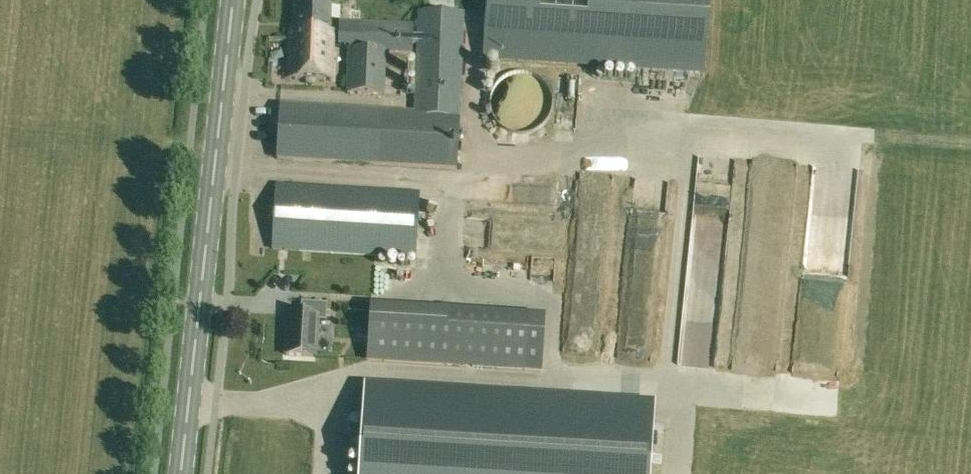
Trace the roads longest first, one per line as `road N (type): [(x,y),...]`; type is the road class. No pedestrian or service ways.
road 1 (track): [(671,473),(677,391),(665,365),(688,124),(970,143)]
road 2 (secondary): [(180,473),(233,0)]

